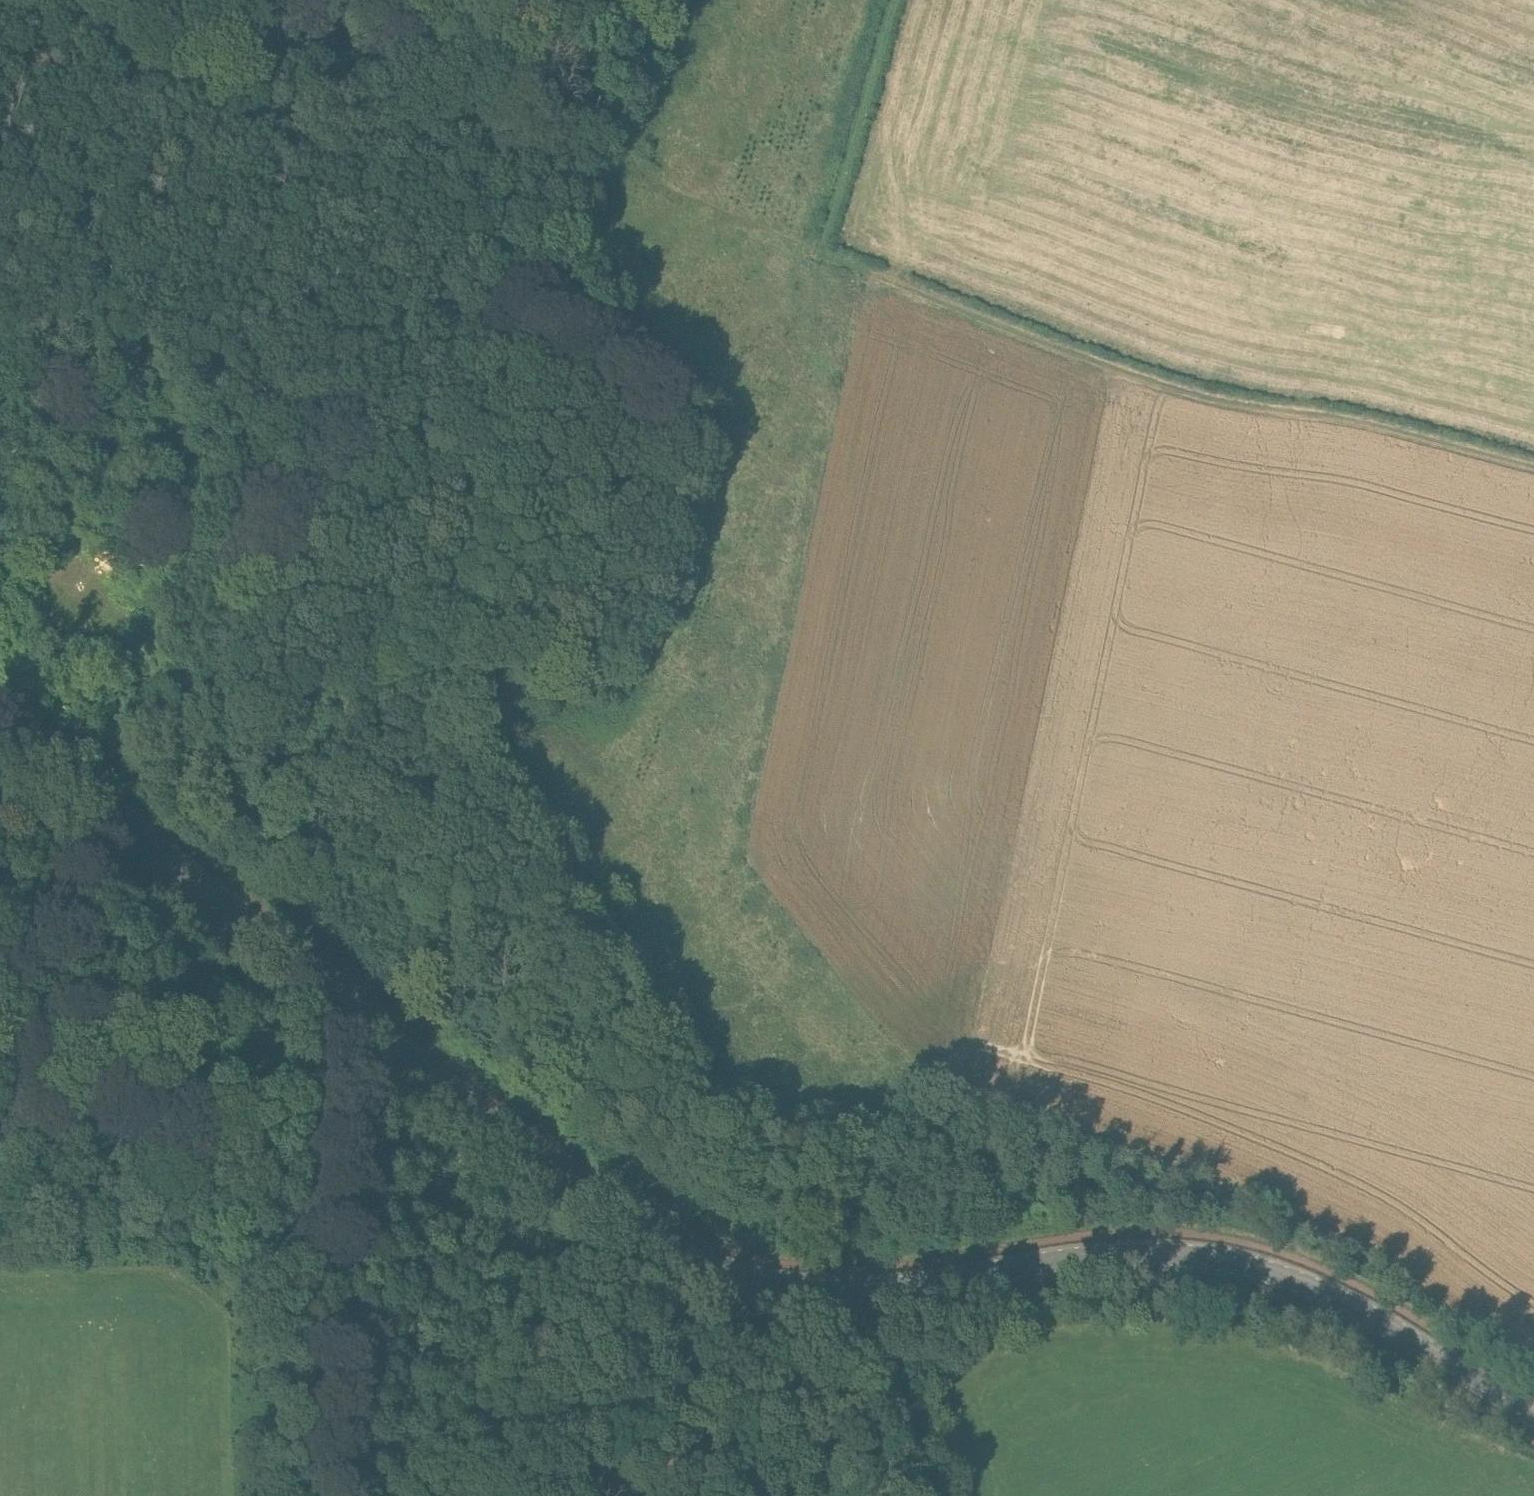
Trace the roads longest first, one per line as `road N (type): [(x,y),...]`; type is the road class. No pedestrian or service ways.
road 1 (secondary): [(1533,1414),(1321,1290),(1207,1256),(1127,1252),(895,1286),(816,1290),(745,1279),(662,1248),(293,960),(0,715)]
road 2 (track): [(824,254),(1159,383),(1224,402),(1361,421),(1533,467)]
road 3 (track): [(483,0),(569,66),(587,98),(584,128)]

